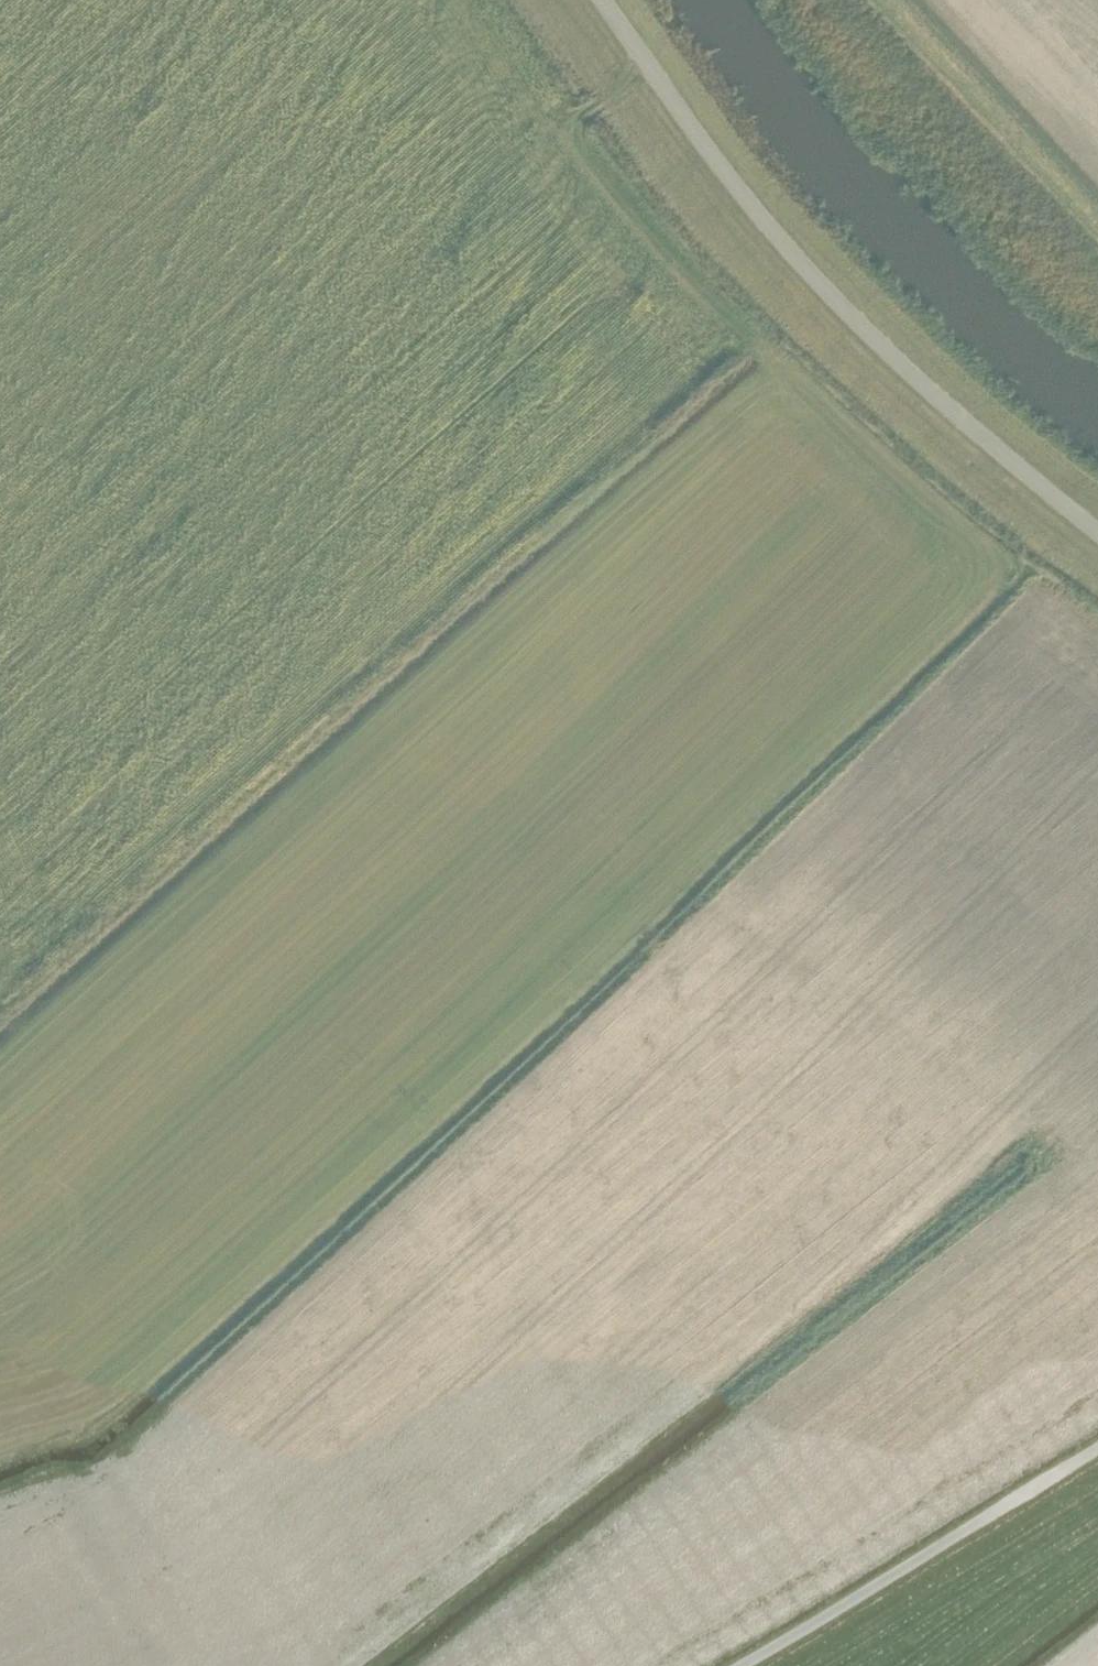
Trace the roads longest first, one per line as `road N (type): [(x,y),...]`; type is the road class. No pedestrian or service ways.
road 1 (unclassified): [(1097,526),(846,313),(758,221),(603,0)]

